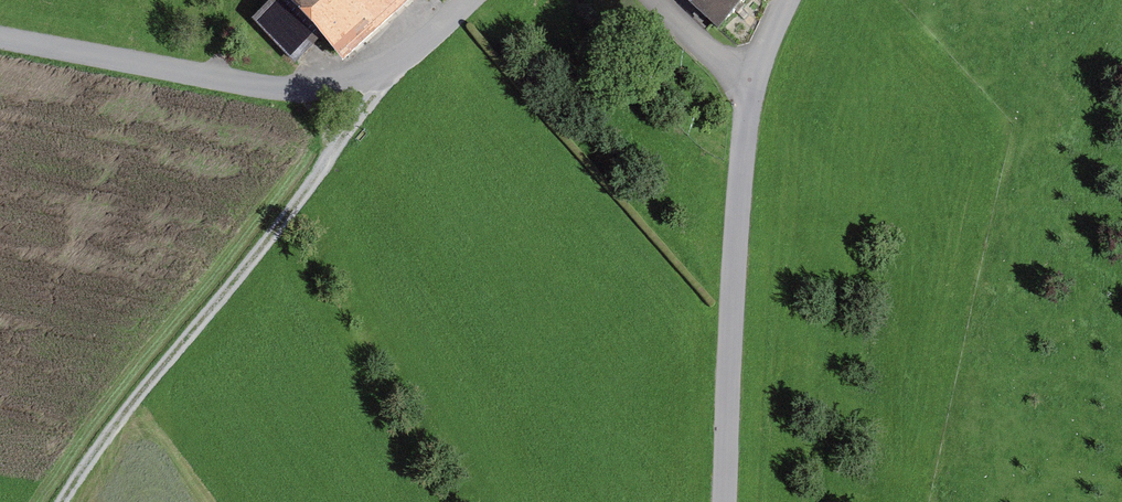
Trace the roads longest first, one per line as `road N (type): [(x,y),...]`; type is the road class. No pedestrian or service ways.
road 1 (track): [(386,72),(307,190),(60,501)]
road 2 (unclassified): [(726,501),(750,89)]
road 3 (unclassified): [(0,37),(263,87),(331,84),(386,72)]
road 4 (unclassified): [(750,89),(654,0)]

